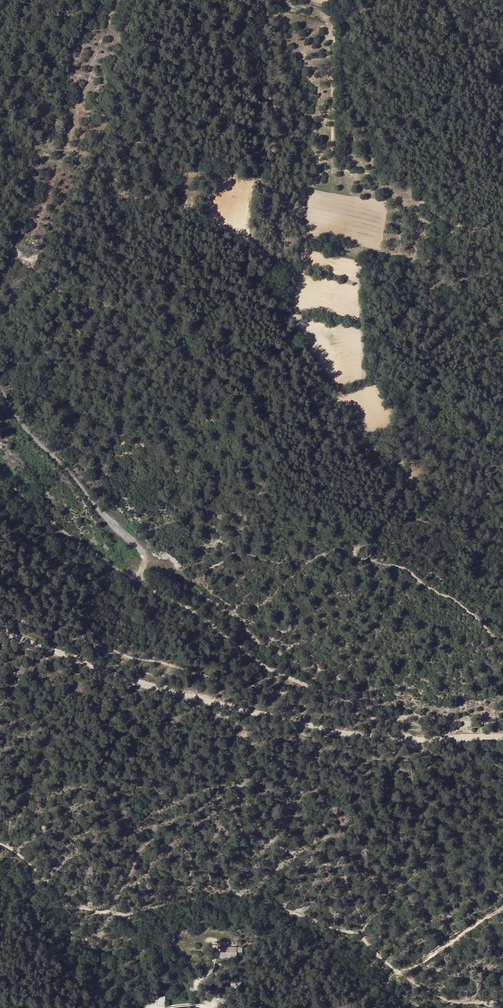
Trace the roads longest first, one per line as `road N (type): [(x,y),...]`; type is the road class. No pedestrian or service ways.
road 1 (track): [(502,739),(412,741),(305,723),(131,682),(0,631)]
road 2 (track): [(143,553),(21,421),(0,381)]

